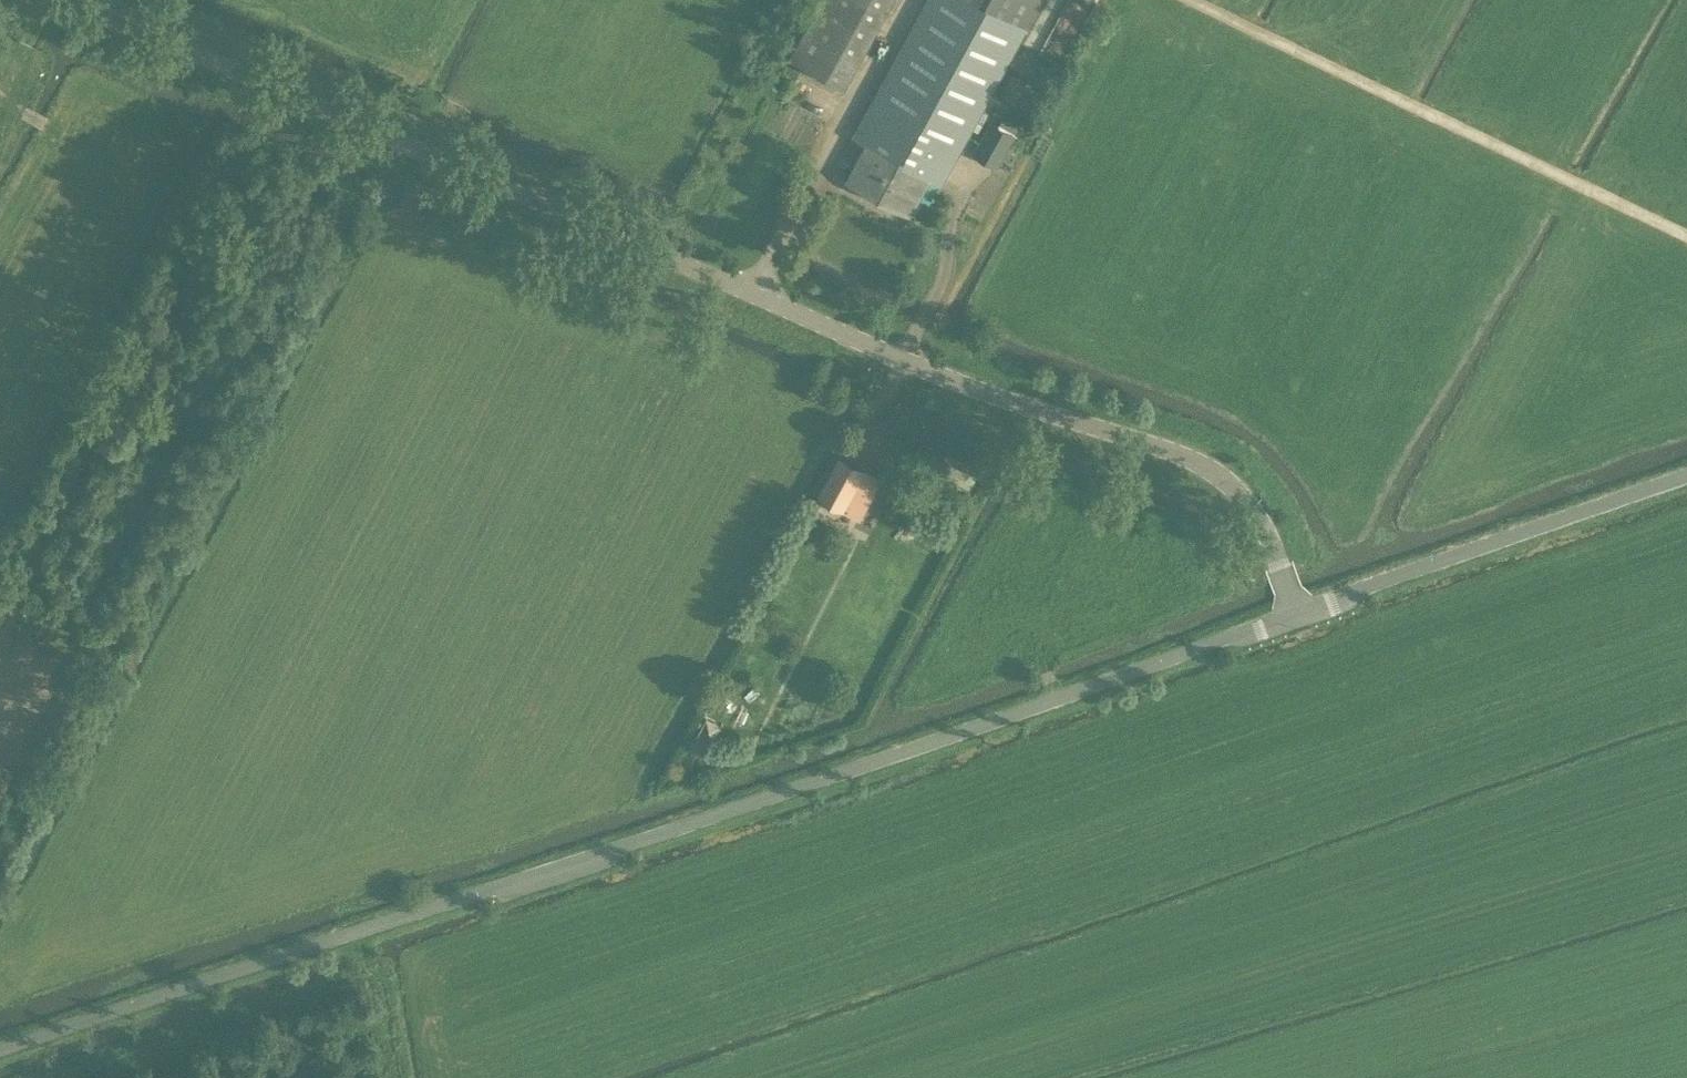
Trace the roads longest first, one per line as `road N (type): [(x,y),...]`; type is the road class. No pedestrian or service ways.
road 1 (unclassified): [(1298,616),(1267,530),(1201,462),(904,358),(75,0)]
road 2 (unclassified): [(0,1053),(1298,616)]
road 3 (track): [(1196,0),(1686,239)]
road 4 (unclassified): [(1298,616),(1686,479)]
road 5 (track): [(754,294),(913,0)]

